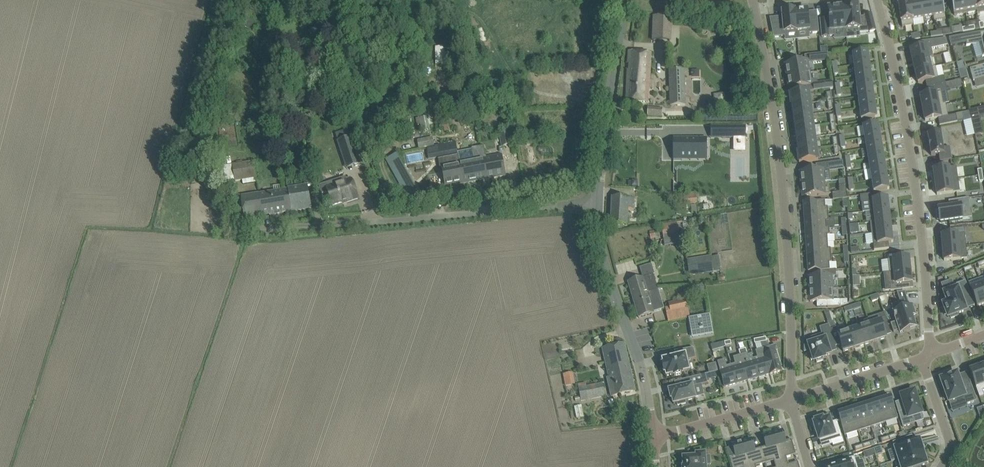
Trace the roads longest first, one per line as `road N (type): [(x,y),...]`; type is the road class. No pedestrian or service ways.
road 1 (unclassified): [(231,181),(243,229),(598,203)]
road 2 (residential): [(753,0),(786,227),(791,400)]
road 3 (residential): [(931,354),(917,199),(878,0)]
road 4 (tertiary): [(652,437),(644,376),(601,253),(598,203)]
road 5 (track): [(231,181),(226,144),(180,136),(214,0)]
road 6 (tertiary): [(598,203),(624,0)]
road 7 (residential): [(652,437),(791,400)]
road 8 (residential): [(791,400),(922,359)]

